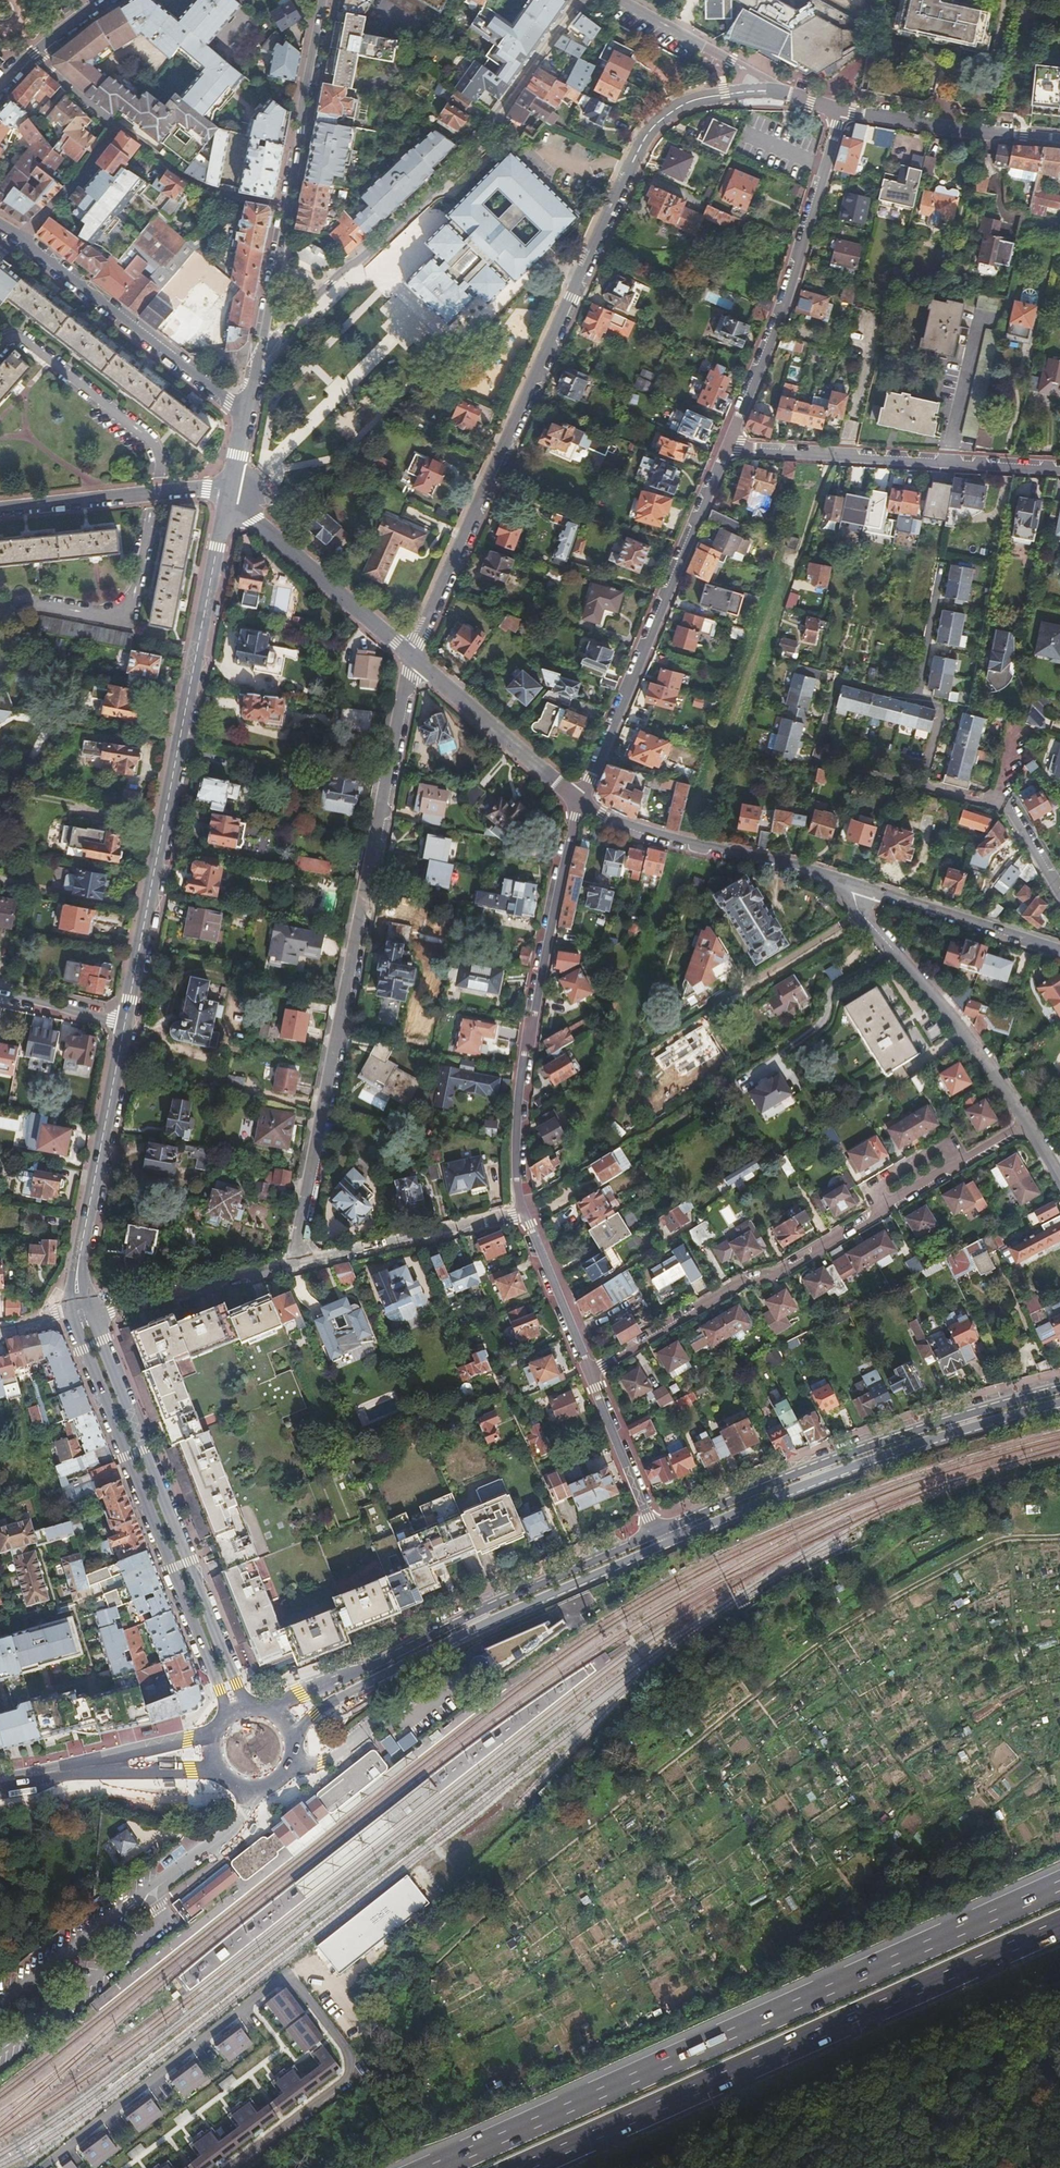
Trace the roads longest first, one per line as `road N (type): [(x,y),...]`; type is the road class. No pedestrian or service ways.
road 1 (track): [(417,1968),(435,1962),(523,1881),(840,1628),(1002,1541),(1059,1536)]
road 2 (residential): [(790,95),(696,99),(649,133),(413,661)]
road 3 (motorway): [(1059,1887),(433,2167)]
road 4 (residential): [(413,661),(291,1263)]
road 5 (motorway): [(521,2167),(1059,1927)]
road 6 (tertiary): [(126,1021),(228,491)]
road 7 (residential): [(1025,1126),(780,1270),(738,1282),(589,1371)]
road 8 (residential): [(261,352),(488,129),(579,0)]
road 9 (track): [(630,2167),(1059,1983)]
road 10 (tertiary): [(82,1310),(83,1349),(227,1715)]
road 11 (tertiary): [(248,1706),(105,1341),(82,1310)]
road 12 (primary): [(658,1533),(268,1708)]
road 13 (primary): [(1059,1389),(840,1458),(658,1533)]
road 14 (primary): [(664,1545),(826,1476),(1059,1404)]
road 15 (primary): [(292,1733),(444,1644),(664,1545)]
road 16 (residential): [(577,804),(538,961),(519,1084),(516,1144),(527,1210)]
road 17 (residential): [(577,804),(728,448)]
road 18 (residential): [(728,448),(780,322),(842,112)]
road 19 (residential): [(920,786),(815,758),(837,680),(940,713)]
road 20 (residential): [(1025,1126),(947,1010),(858,909),(855,887)]
road 21 (tertiary): [(82,1310),(78,1268),(126,1021)]
road 22 (residential): [(855,887),(637,834),(577,804)]
road 23 (residential): [(21,242),(243,416)]
road 24 (residential): [(21,242),(115,129),(33,54)]
road 25 (residential): [(413,661),(228,491)]
road 26 (residential): [(291,1263),(527,1210)]
road 27 (residential): [(0,2047),(160,1922),(160,1885)]
road 28 (residential): [(0,507),(228,491)]
road 29 (residential): [(1059,141),(842,112)]
road 30 (residential): [(728,448),(946,463)]
road 31 (residential): [(577,804),(413,661)]
road 32 (residential): [(82,1310),(291,1263)]
road 33 (residential): [(1059,948),(855,887)]
road 34 (track): [(815,1646),(931,1821)]
road 35 (tertiary): [(289,206),(324,0)]
road 36 (residential): [(615,0),(790,95)]
road 37 (residential): [(160,1885),(0,2002)]
road 38 (residential): [(589,1371),(658,1533)]
road 39 (residential): [(527,1210),(589,1371)]
road 40 (track): [(1059,2031),(985,2167)]
road 41 (residential): [(946,463),(981,317)]
road 42 (tertiary): [(261,352),(289,206)]
road 43 (residential): [(0,992),(126,1021)]

